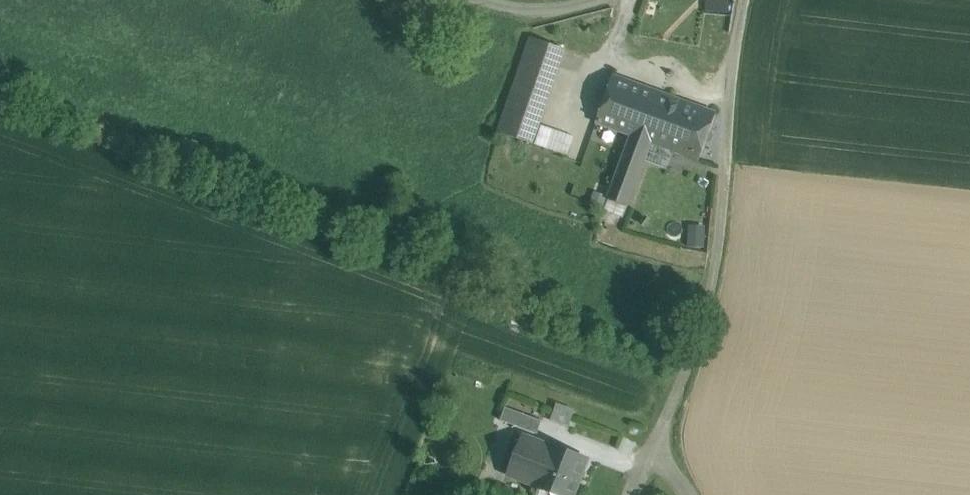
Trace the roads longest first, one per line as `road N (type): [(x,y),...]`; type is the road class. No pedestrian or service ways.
road 1 (track): [(745,0),(713,276),(674,401),(631,494)]
road 2 (track): [(461,0),(499,12),(596,0)]
road 3 (track): [(613,55),(679,91),(734,92)]
road 4 (track): [(626,0),(613,55),(577,108)]

